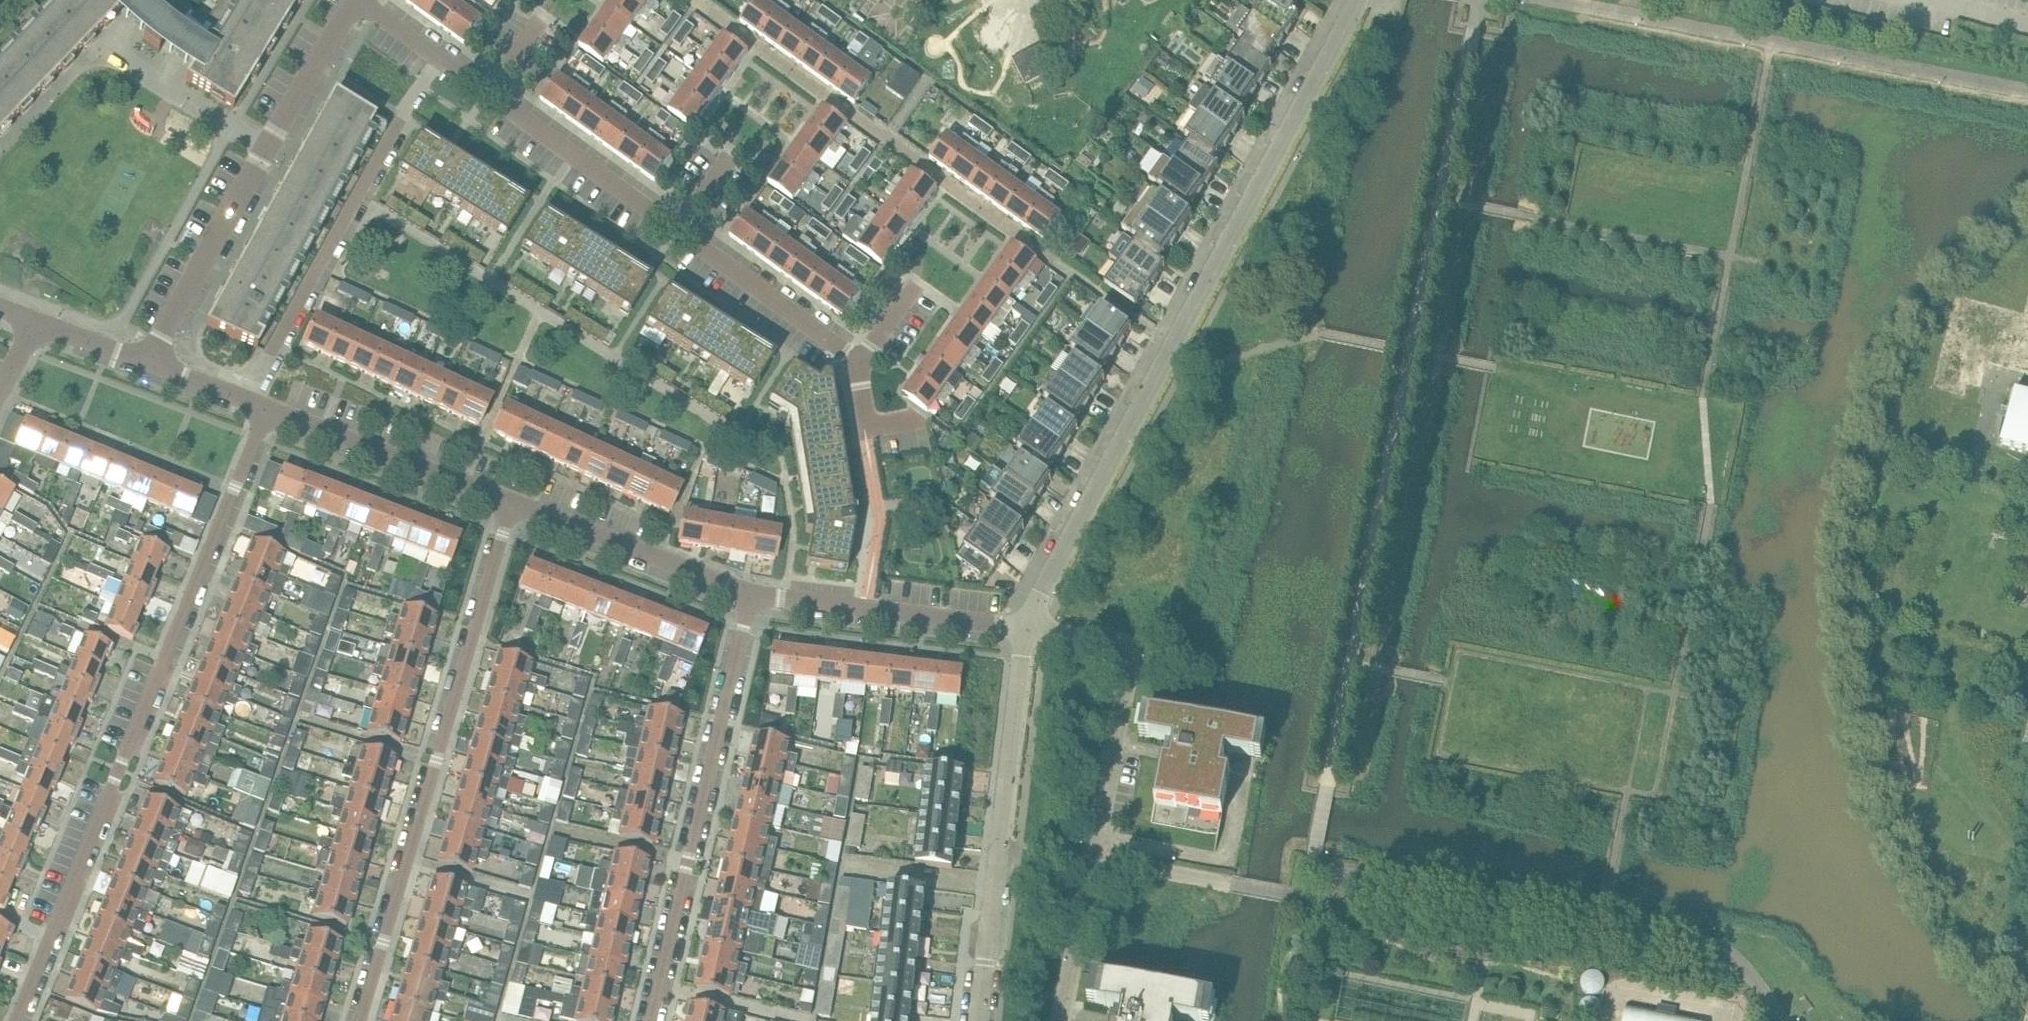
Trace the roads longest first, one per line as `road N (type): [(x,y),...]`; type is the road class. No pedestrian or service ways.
road 1 (track): [(1313,856),(1465,76)]
road 2 (residential): [(1024,626),(1358,0)]
road 3 (residential): [(18,1020),(269,409)]
road 4 (residential): [(358,1020),(511,502)]
road 5 (residential): [(1062,1020),(1132,660),(1118,638),(1024,626)]
road 6 (residential): [(648,1020),(748,593)]
road 7 (residential): [(149,363),(354,0)]
road 8 (residential): [(980,1020),(1024,626)]
road 9 (residential): [(748,593),(1024,626)]
road 10 (residential): [(269,409),(511,502)]
road 11 (residential): [(511,502),(748,593)]
road 12 (residential): [(680,227),(490,90)]
road 13 (residential): [(861,359),(680,227)]
road 14 (residential): [(490,90),(360,0)]
road 15 (residential): [(149,363),(269,409)]
road 16 (residential): [(36,320),(149,363)]

